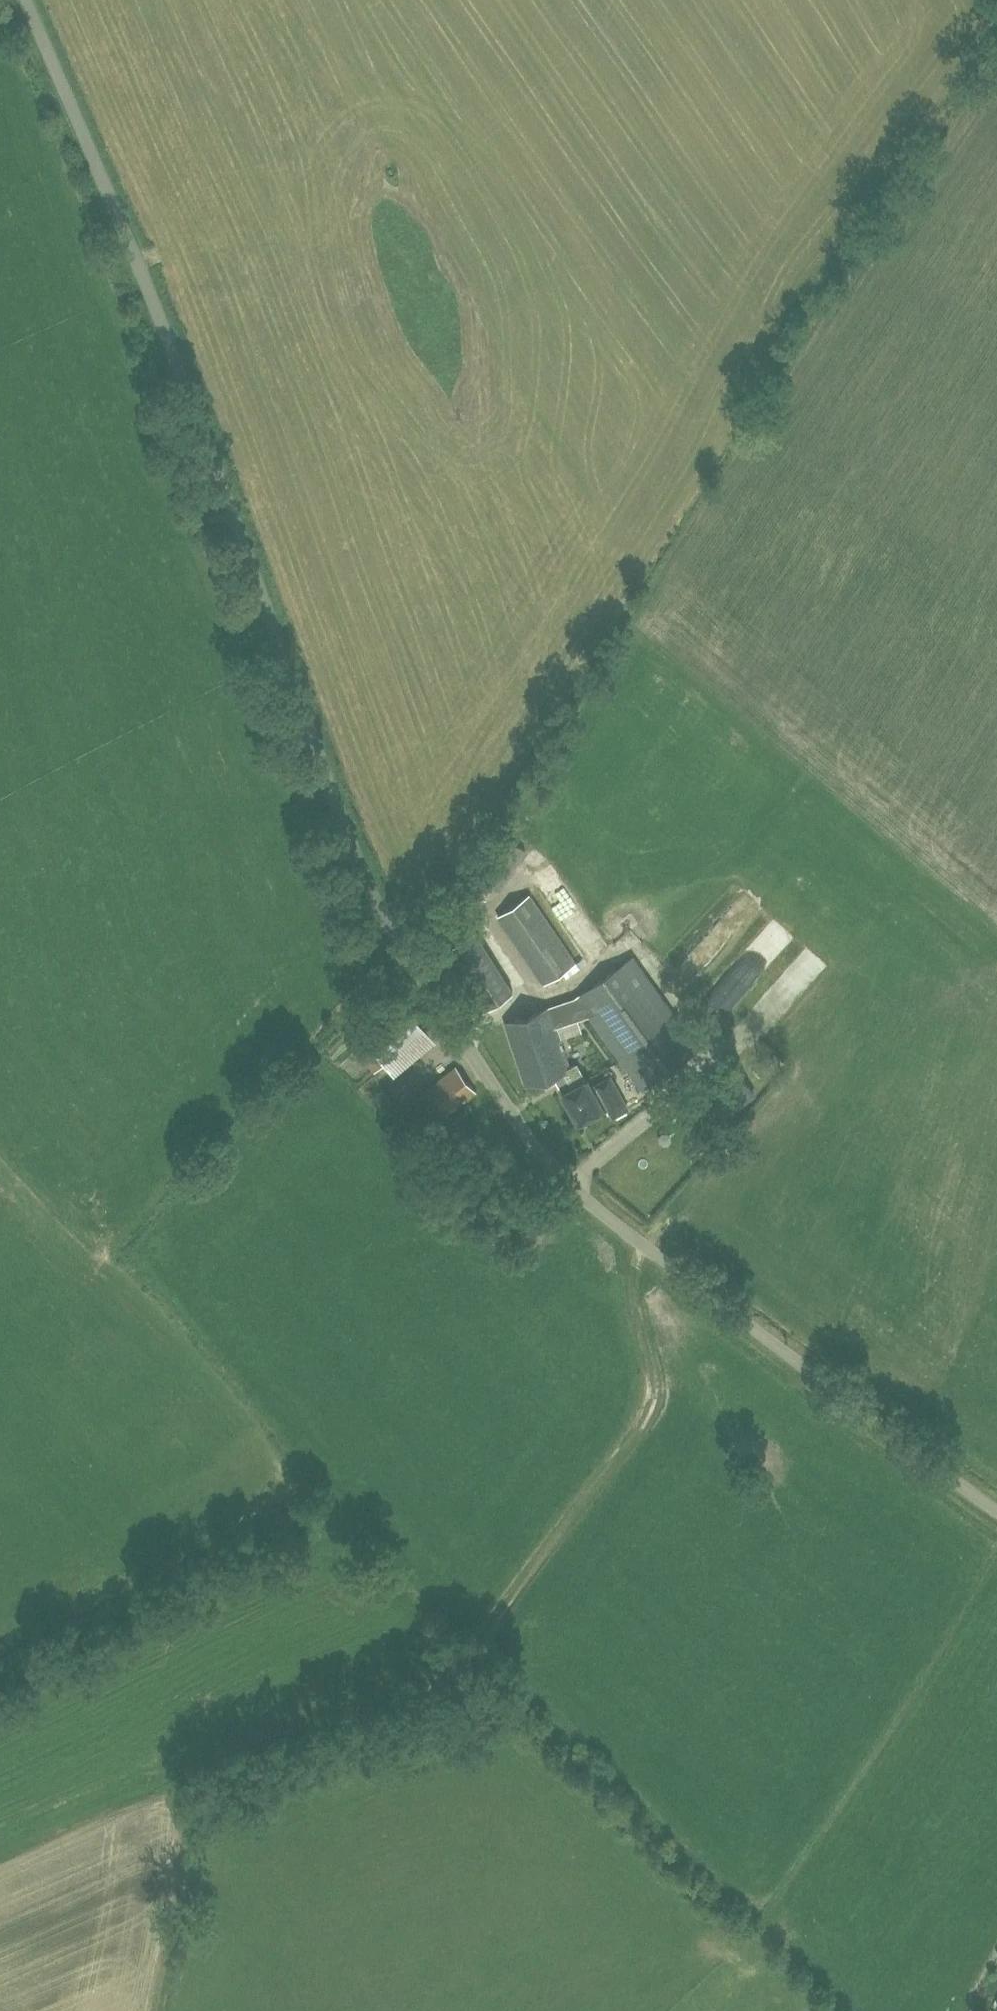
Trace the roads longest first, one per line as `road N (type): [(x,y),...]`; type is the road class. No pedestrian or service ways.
road 1 (unclassified): [(996,1510),(648,1248),(575,1184),(496,1080),(364,854),(122,211),(26,0)]
road 2 (track): [(153,2010),(208,1778),(424,1690),(482,1639),(648,1412),(653,1375),(633,1281),(641,1242),(740,1132)]

